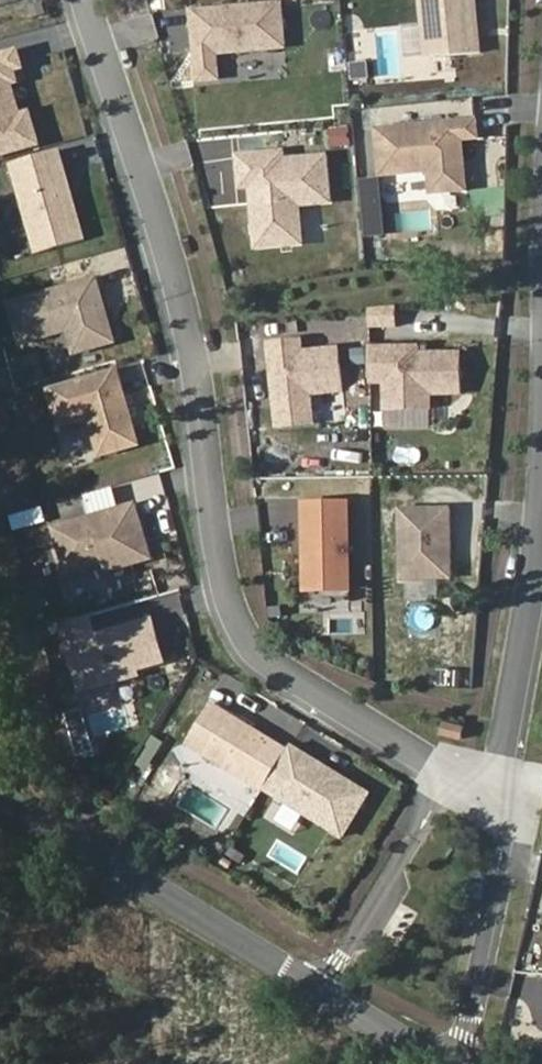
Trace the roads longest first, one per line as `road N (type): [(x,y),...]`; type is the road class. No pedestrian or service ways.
road 1 (residential): [(89,0),(183,314),(226,590),(257,655),(451,773)]
road 2 (unclassified): [(0,795),(308,983)]
road 3 (residential): [(508,797),(541,446)]
road 4 (residential): [(446,1063),(508,797)]
road 5 (residential): [(451,773),(308,983)]
road 6 (unclassified): [(308,983),(442,1063)]

